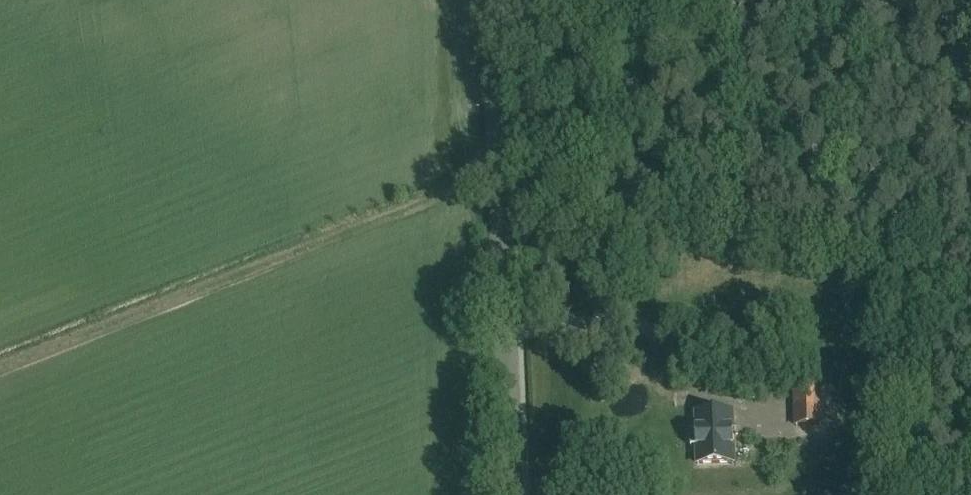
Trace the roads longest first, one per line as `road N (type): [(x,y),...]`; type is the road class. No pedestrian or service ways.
road 1 (unclassified): [(510,494),(490,0)]

